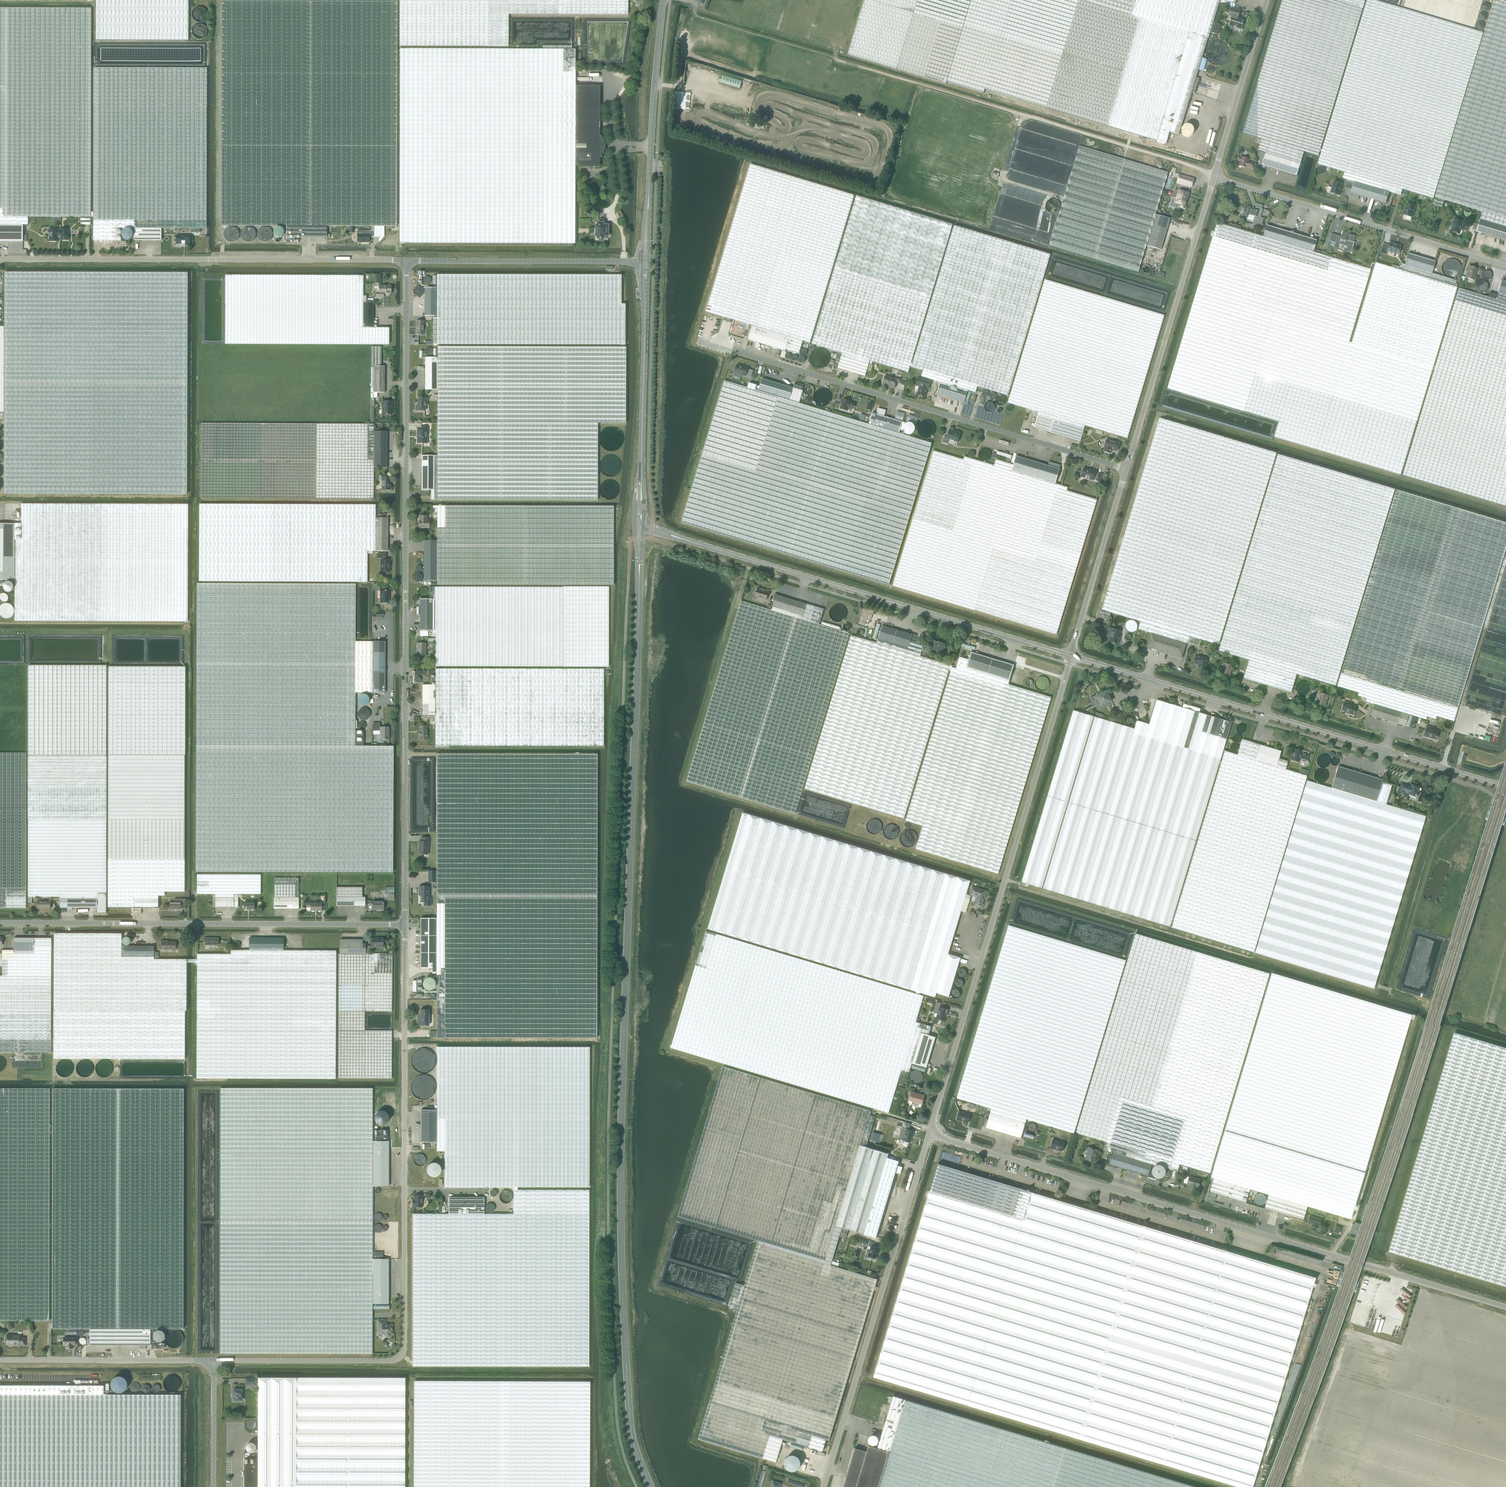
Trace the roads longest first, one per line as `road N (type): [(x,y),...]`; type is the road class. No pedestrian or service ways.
road 1 (unclassified): [(405,925),(407,261)]
road 2 (unclassified): [(215,1361),(401,1355),(405,925)]
road 3 (unclassified): [(1505,1306),(929,1134)]
road 4 (unclassified): [(929,1134),(1070,656)]
road 5 (tertiary): [(1505,786),(1070,656)]
road 6 (tertiary): [(1070,656),(669,534)]
road 7 (unclassified): [(1126,468),(734,351)]
road 8 (unclassified): [(407,261),(0,260)]
road 9 (unclassified): [(0,924),(405,925)]
road 10 (track): [(837,59),(1215,173)]
road 11 (unclassified): [(823,1486),(929,1134)]
road 12 (unclassified): [(1505,266),(1214,177)]
road 13 (unclassified): [(1126,468),(1214,177)]
road 14 (unclassified): [(407,261),(645,261)]
road 15 (tertiary): [(640,494),(645,261)]
road 16 (unclassified): [(0,1361),(215,1361)]
road 17 (tertiary): [(648,205),(663,0)]
road 18 (unclassified): [(1070,656),(1126,468)]
road 19 (unclassified): [(1214,177),(1266,0)]
road 20 (unclassified): [(215,1361),(214,1486)]

